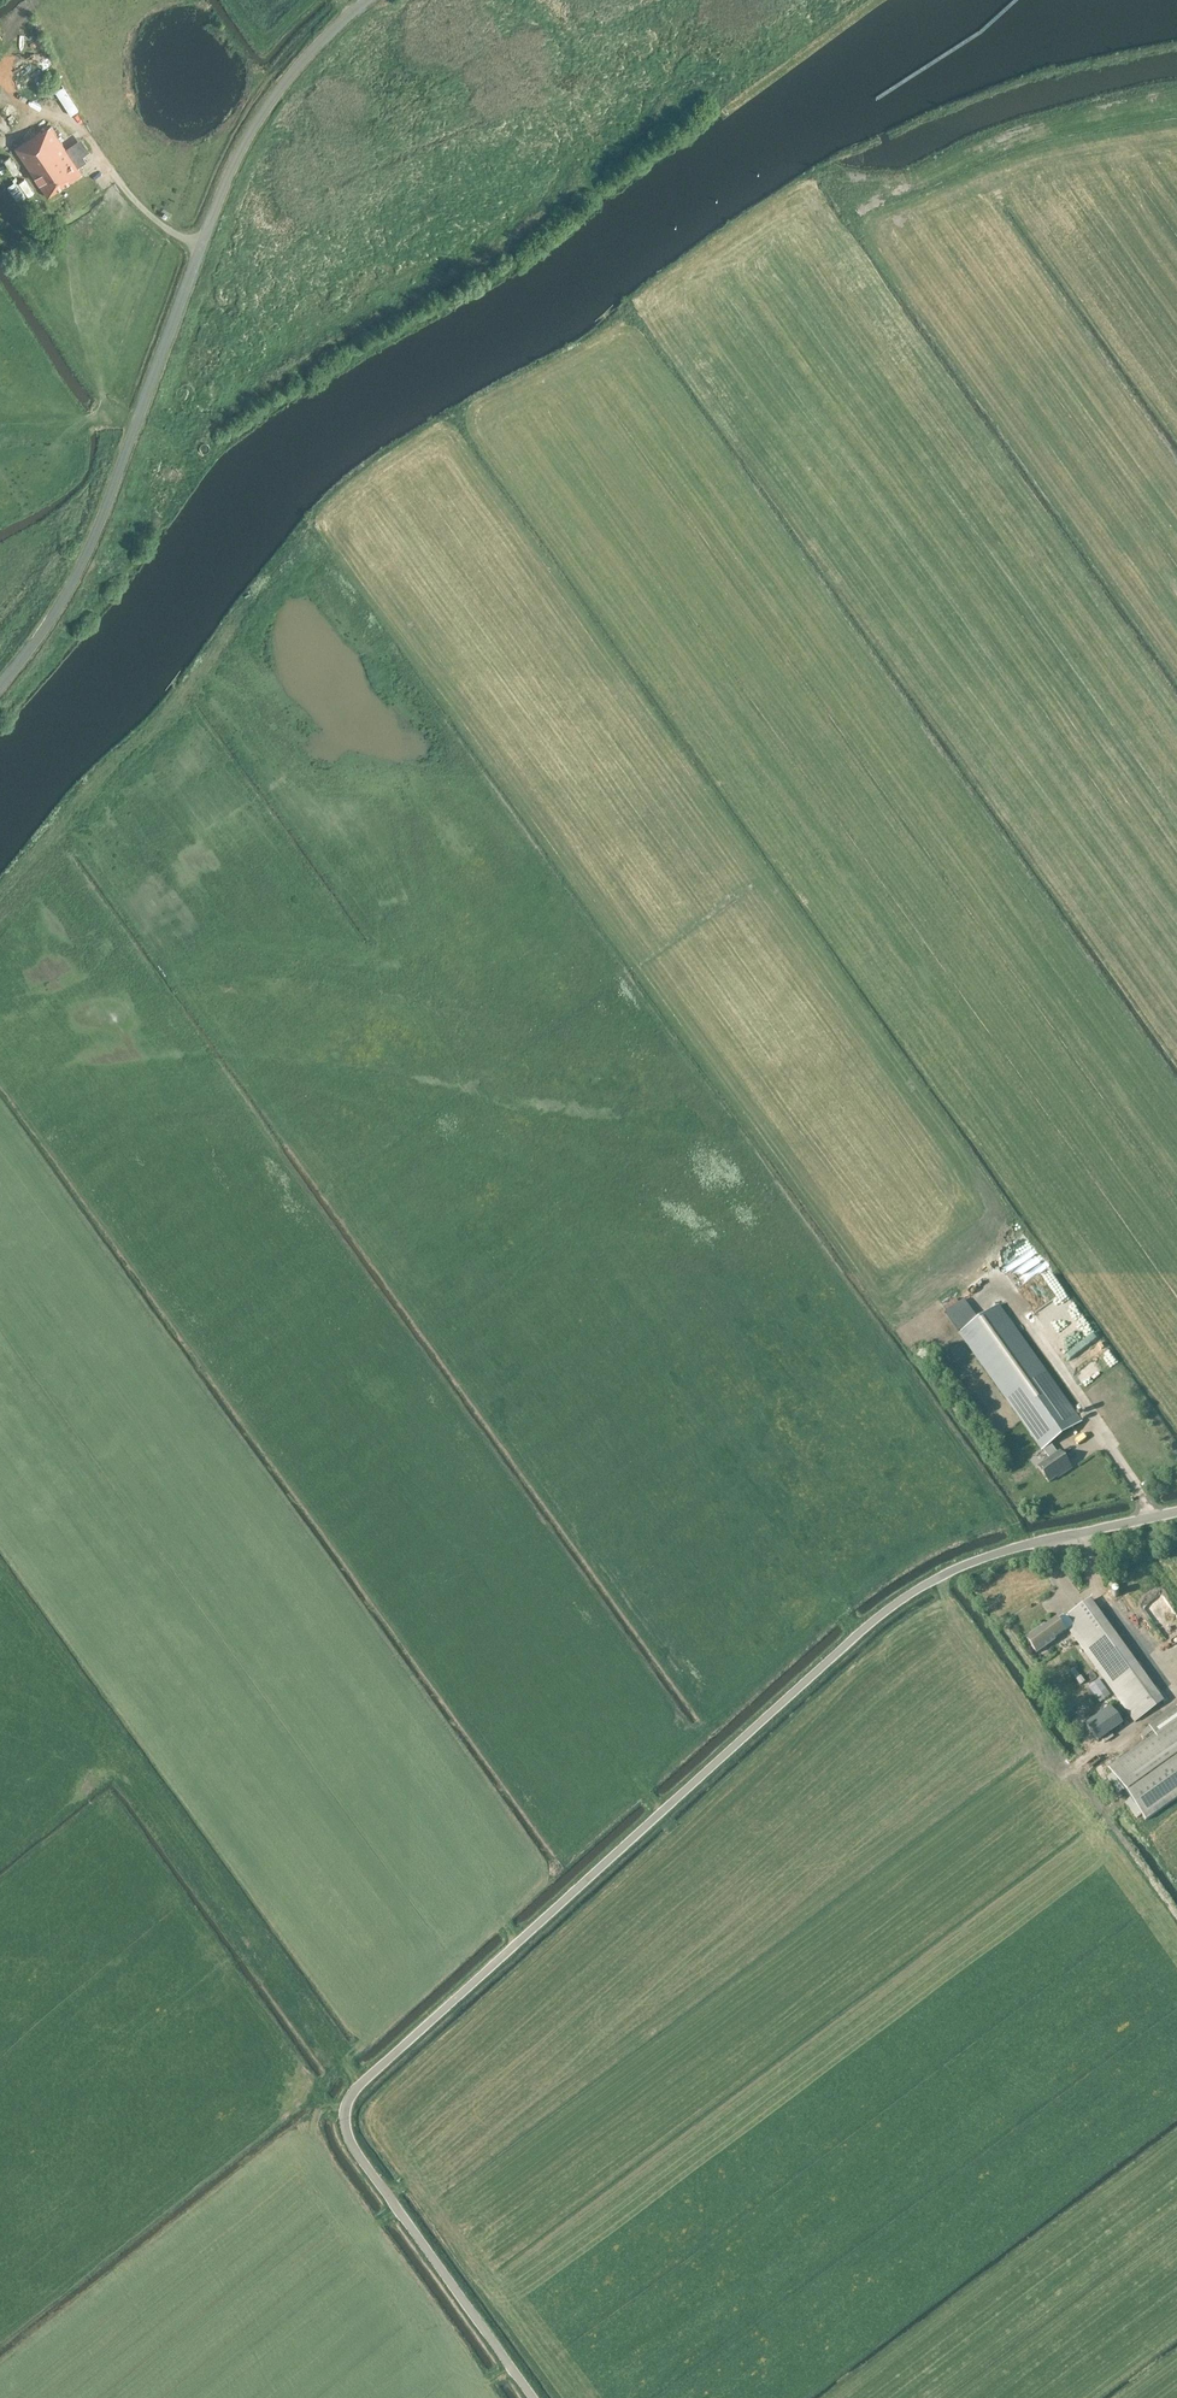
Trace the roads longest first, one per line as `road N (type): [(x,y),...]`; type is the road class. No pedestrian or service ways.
road 1 (unclassified): [(532,2397),(353,2149),(344,2120),(352,2094),(900,1600),(992,1555),(1176,1511)]
road 2 (unclassified): [(0,687),(84,562),(242,150),(296,69),(367,0)]

